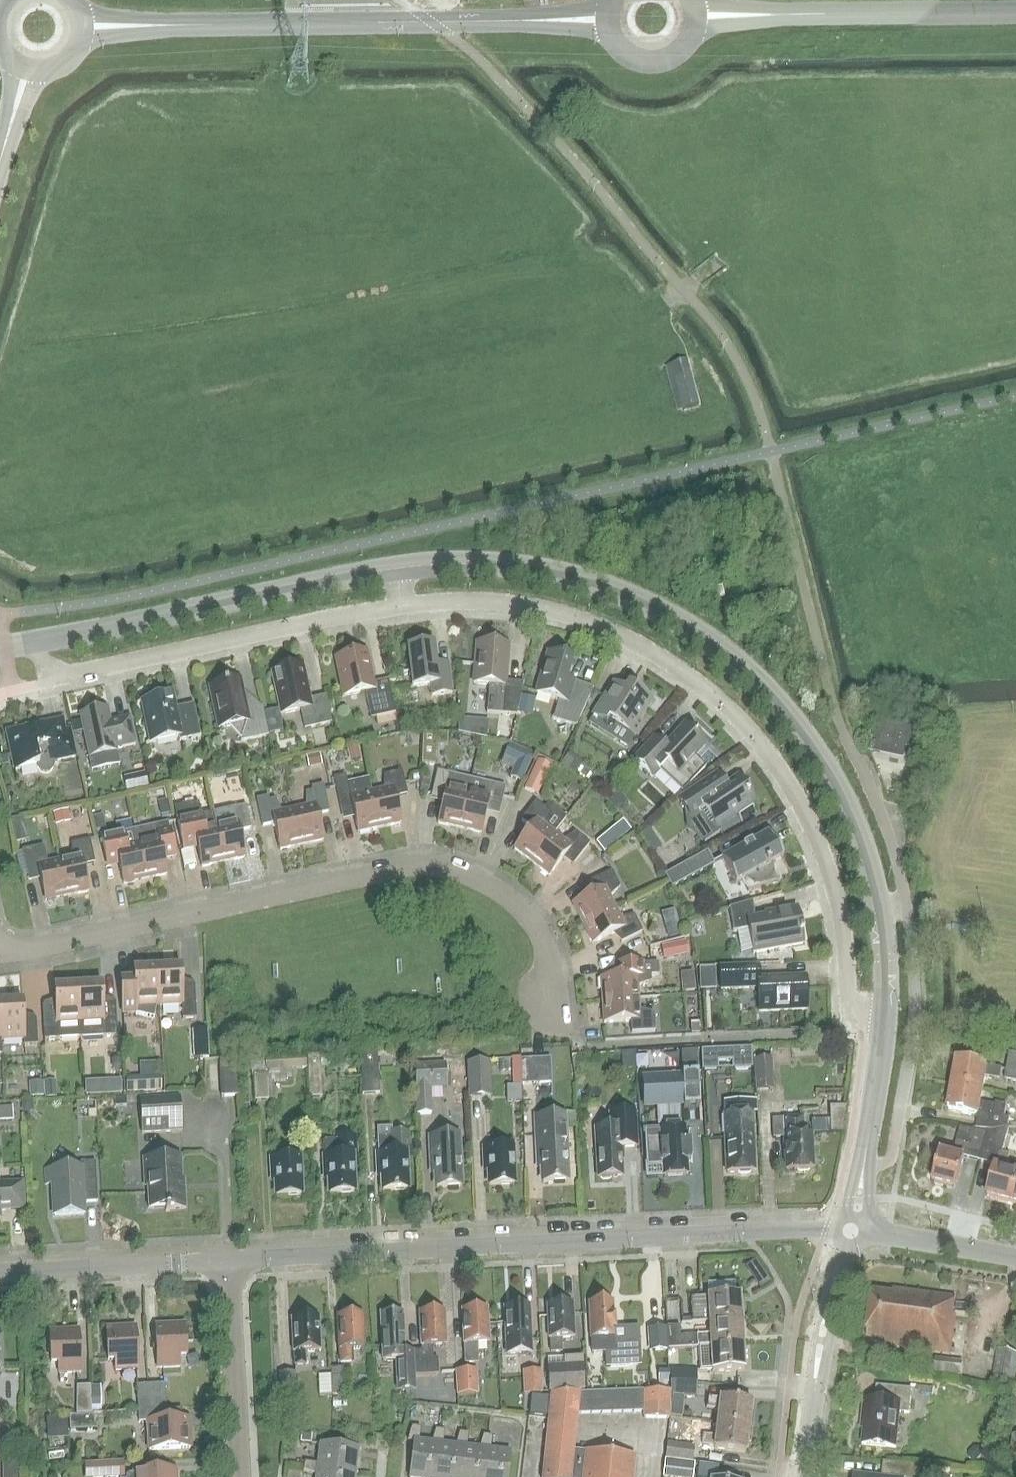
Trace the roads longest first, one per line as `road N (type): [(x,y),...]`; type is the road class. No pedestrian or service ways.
road 1 (tertiary): [(885,1024),(879,908),(857,831),(811,744),(743,668),(673,617),(579,578),(503,565),(395,568)]
road 2 (residential): [(402,606),(490,602),(574,617),(658,655),(729,709),(783,773),(818,839),(841,914),(852,1015)]
road 3 (residential): [(555,1008),(548,955),(530,917),(498,888),(430,864),(0,952)]
road 4 (unclassified): [(228,1260),(745,1231),(846,1233)]
road 5 (tertiary): [(395,568),(33,641)]
road 6 (residential): [(67,675),(402,606)]
road 7 (tertiary): [(215,25),(496,20)]
road 8 (residential): [(804,1476),(846,1233)]
road 9 (unclassified): [(0,1272),(228,1260)]
road 10 (residential): [(240,1476),(228,1260)]
road 11 (tertiary): [(846,1233),(885,1024)]
road 12 (tertiary): [(828,15),(1015,12)]
road 13 (tertiary): [(1015,1257),(846,1233)]
road 14 (tertiary): [(692,36),(828,15)]
road 15 (tertiary): [(79,41),(215,25)]
road 16 (tertiary): [(215,25),(79,11)]
road 17 (tertiary): [(828,15),(693,1)]

